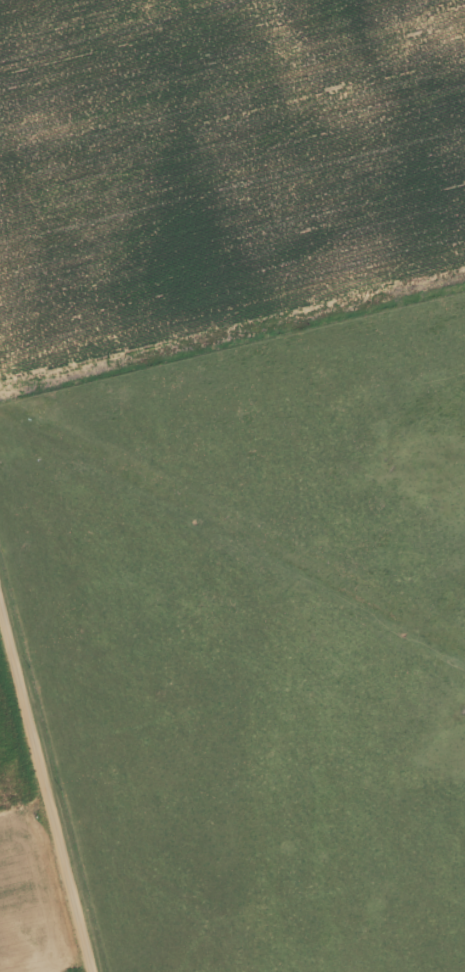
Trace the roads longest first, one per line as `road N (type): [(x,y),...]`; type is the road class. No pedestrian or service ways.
road 1 (residential): [(94,971),(0,602)]

